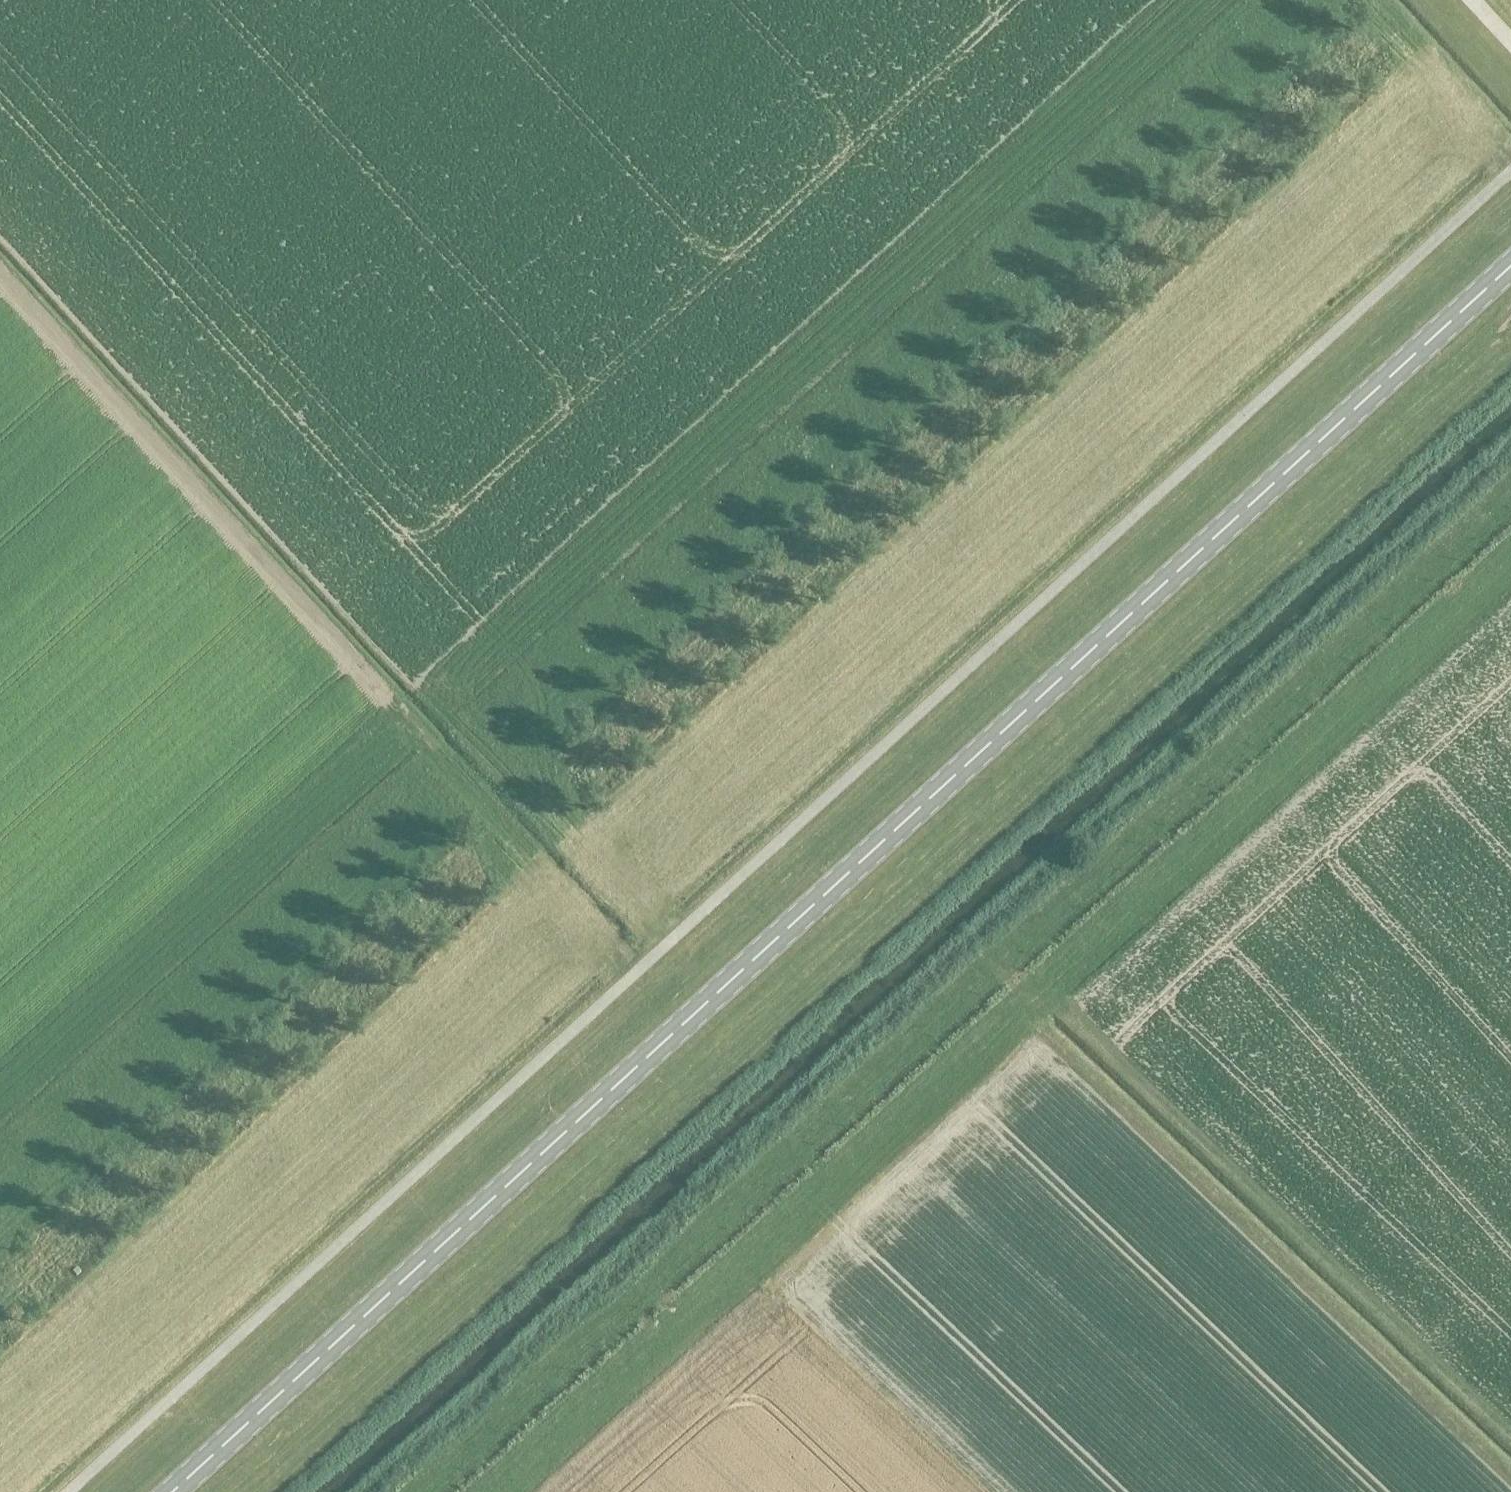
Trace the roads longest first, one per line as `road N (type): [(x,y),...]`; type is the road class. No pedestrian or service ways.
road 1 (secondary): [(172,1491),(1510,266)]

